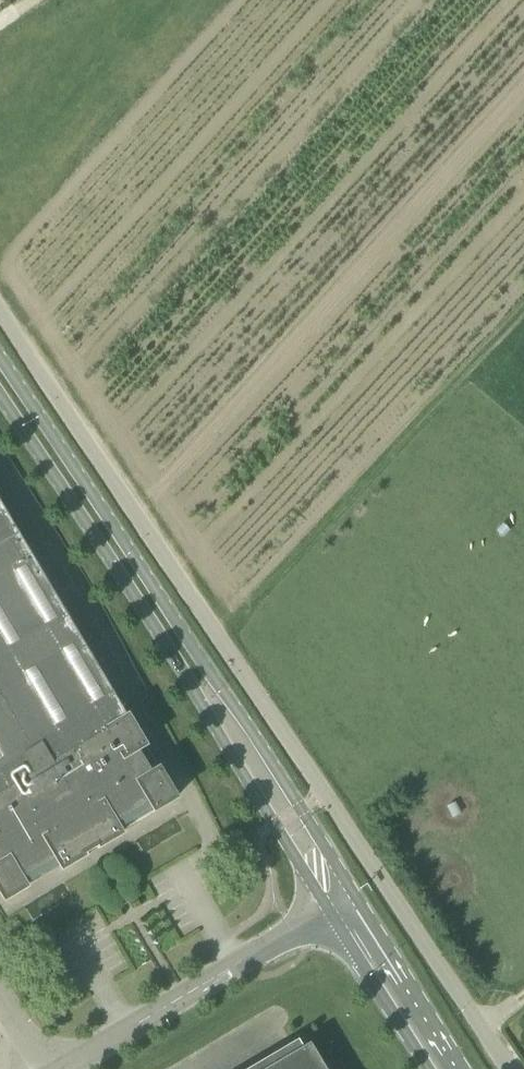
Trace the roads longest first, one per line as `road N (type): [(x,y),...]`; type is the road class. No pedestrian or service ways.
road 1 (unclassified): [(514,1068),(0,298)]
road 2 (secondary): [(353,894),(0,357)]
road 3 (secondary): [(0,398),(328,909)]
road 4 (secondary): [(467,1068),(353,894)]
road 5 (unclassified): [(65,1068),(237,965)]
road 6 (secondary): [(328,909),(428,1068)]

